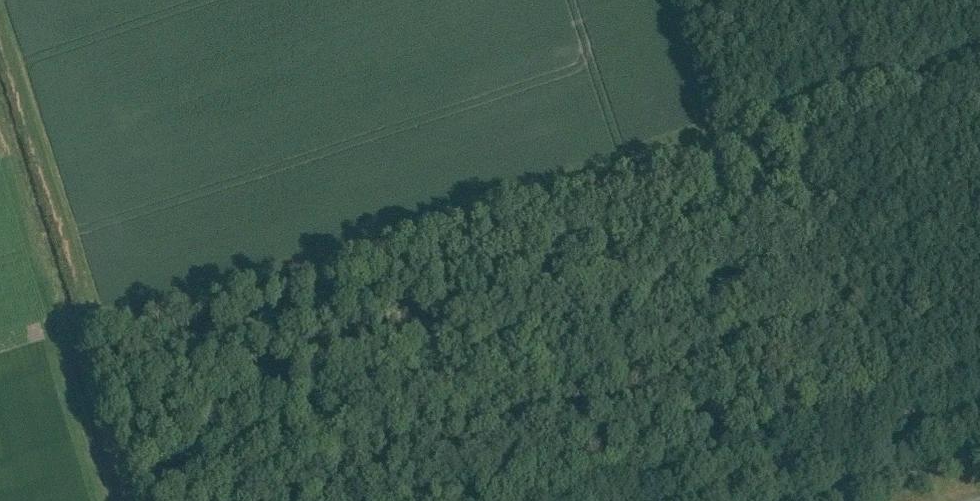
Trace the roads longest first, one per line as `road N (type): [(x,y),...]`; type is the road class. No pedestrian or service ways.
road 1 (track): [(700,500),(979,414)]

